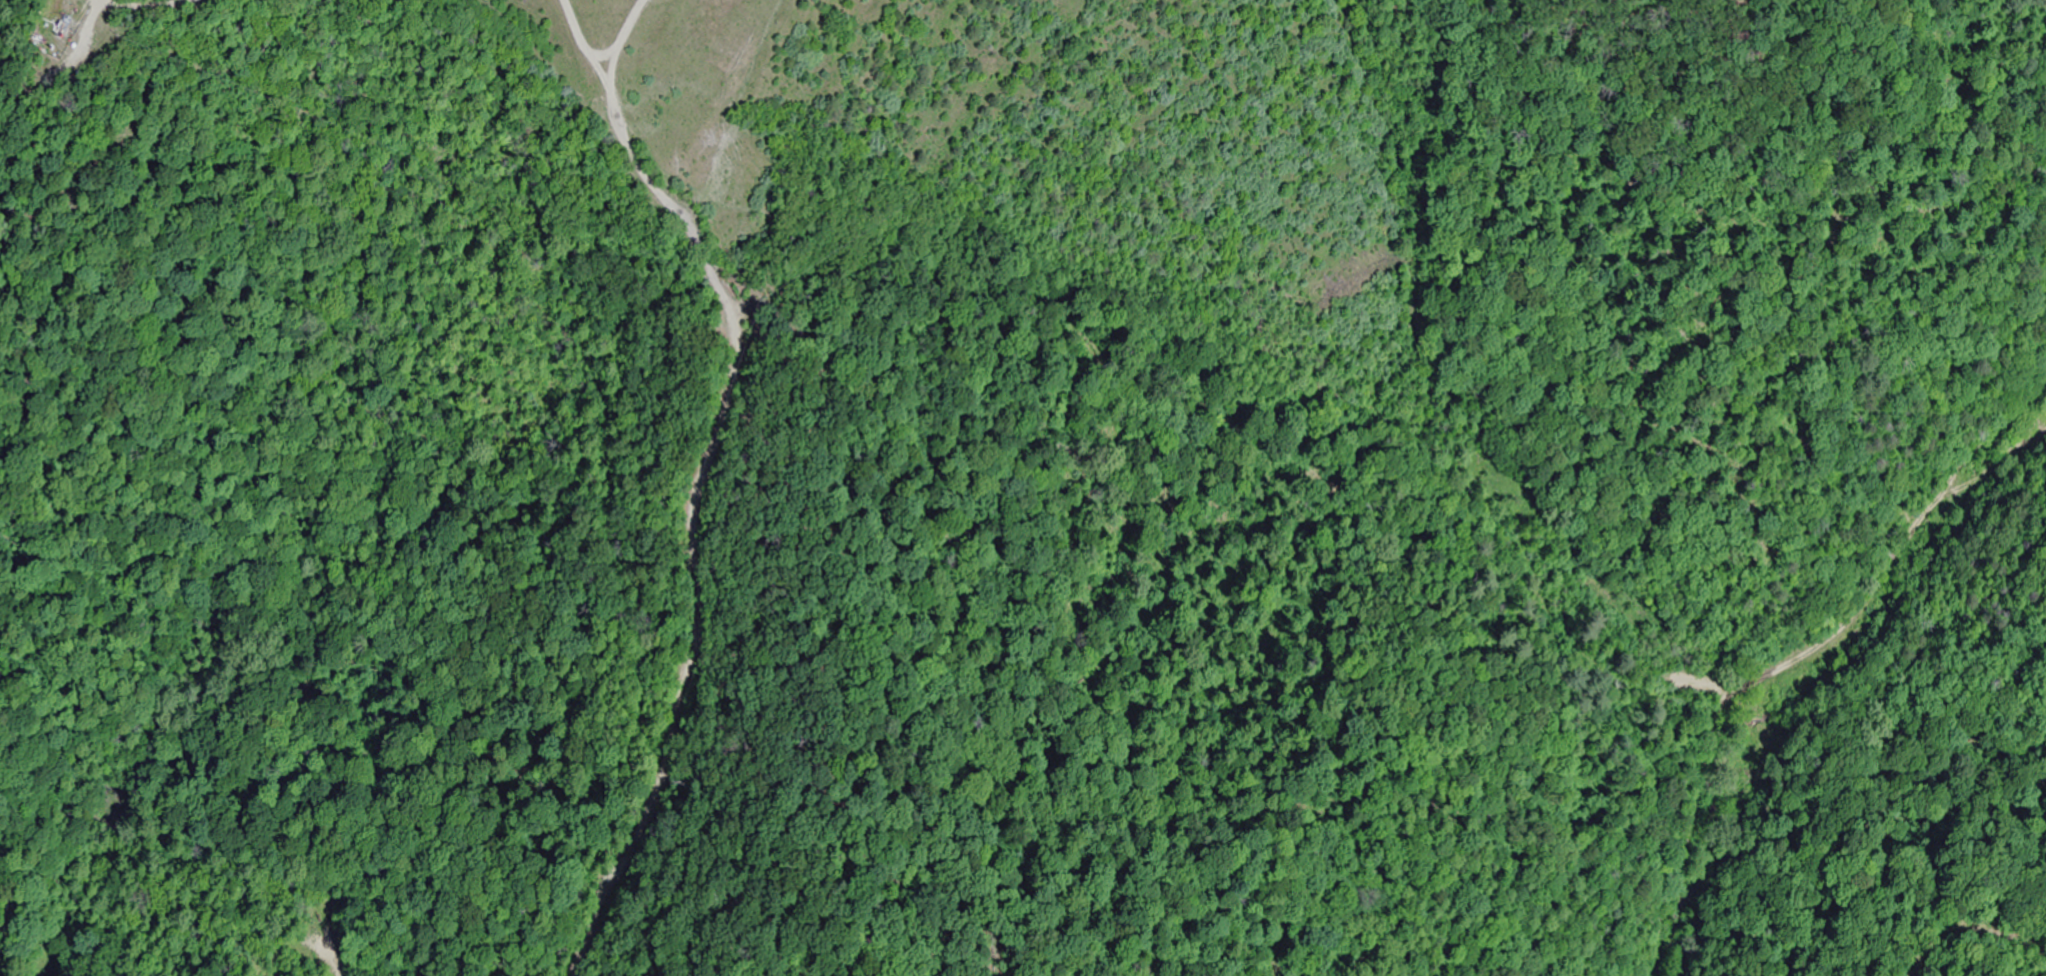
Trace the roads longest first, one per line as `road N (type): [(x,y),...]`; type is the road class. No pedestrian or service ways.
road 1 (track): [(1638,975),(1698,806),(1817,736),(1876,661),(1903,590),(1919,429),(1962,386),(2045,353)]

